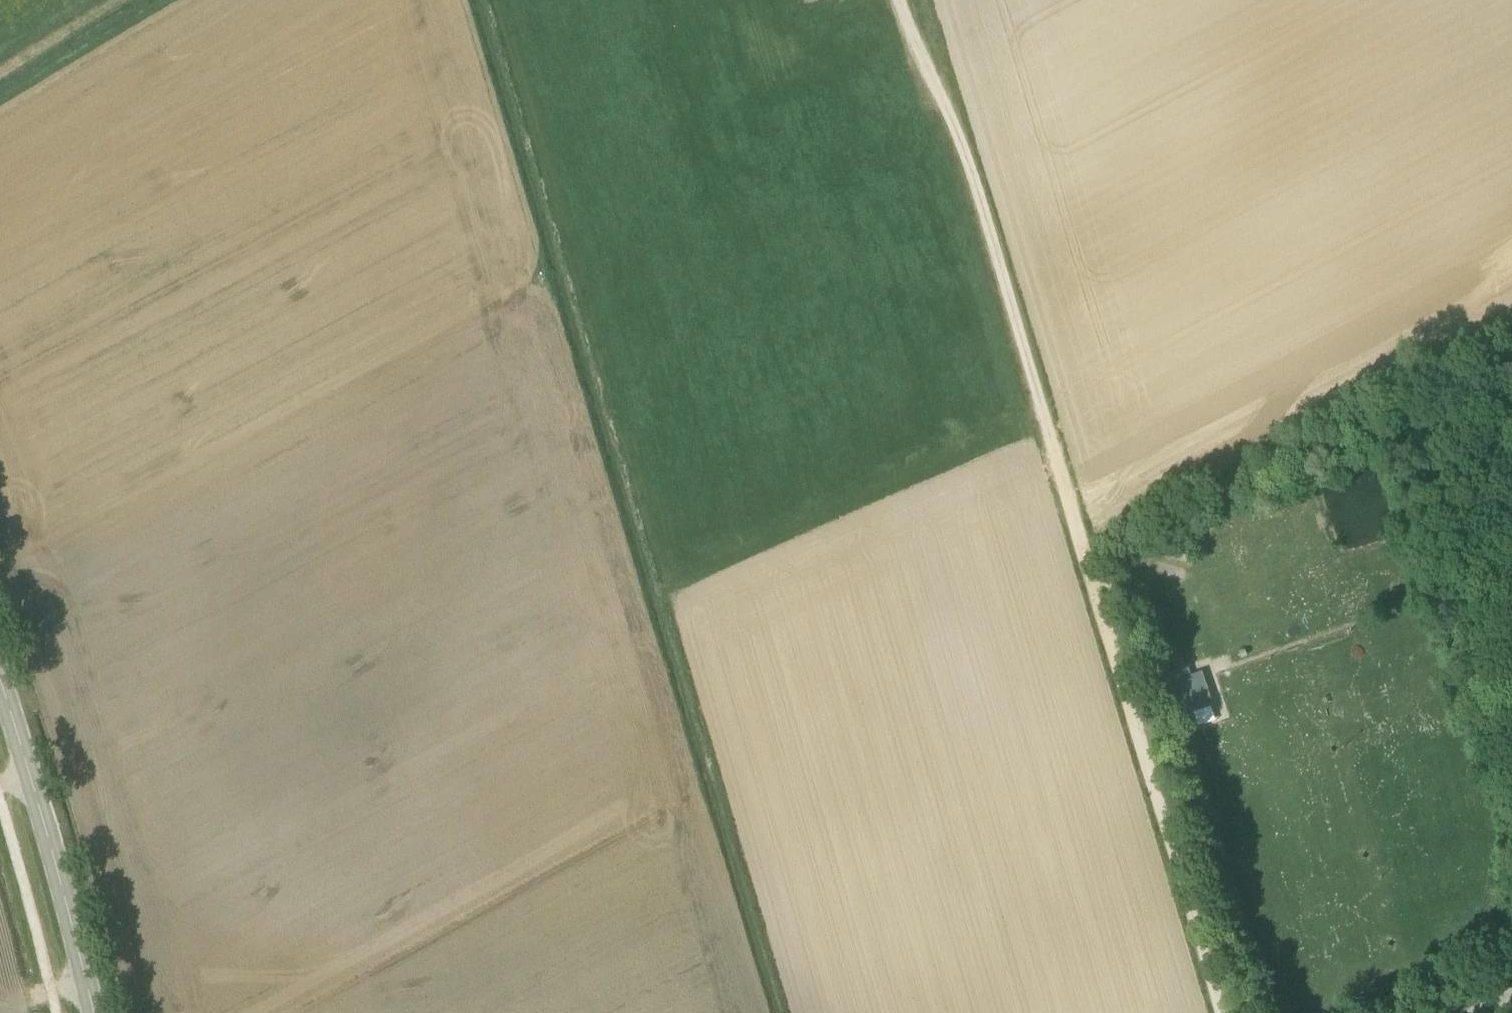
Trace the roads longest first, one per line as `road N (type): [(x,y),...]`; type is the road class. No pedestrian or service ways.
road 1 (track): [(901,0),(946,102),(1220,1012)]
road 2 (secondary): [(94,1012),(0,675)]

